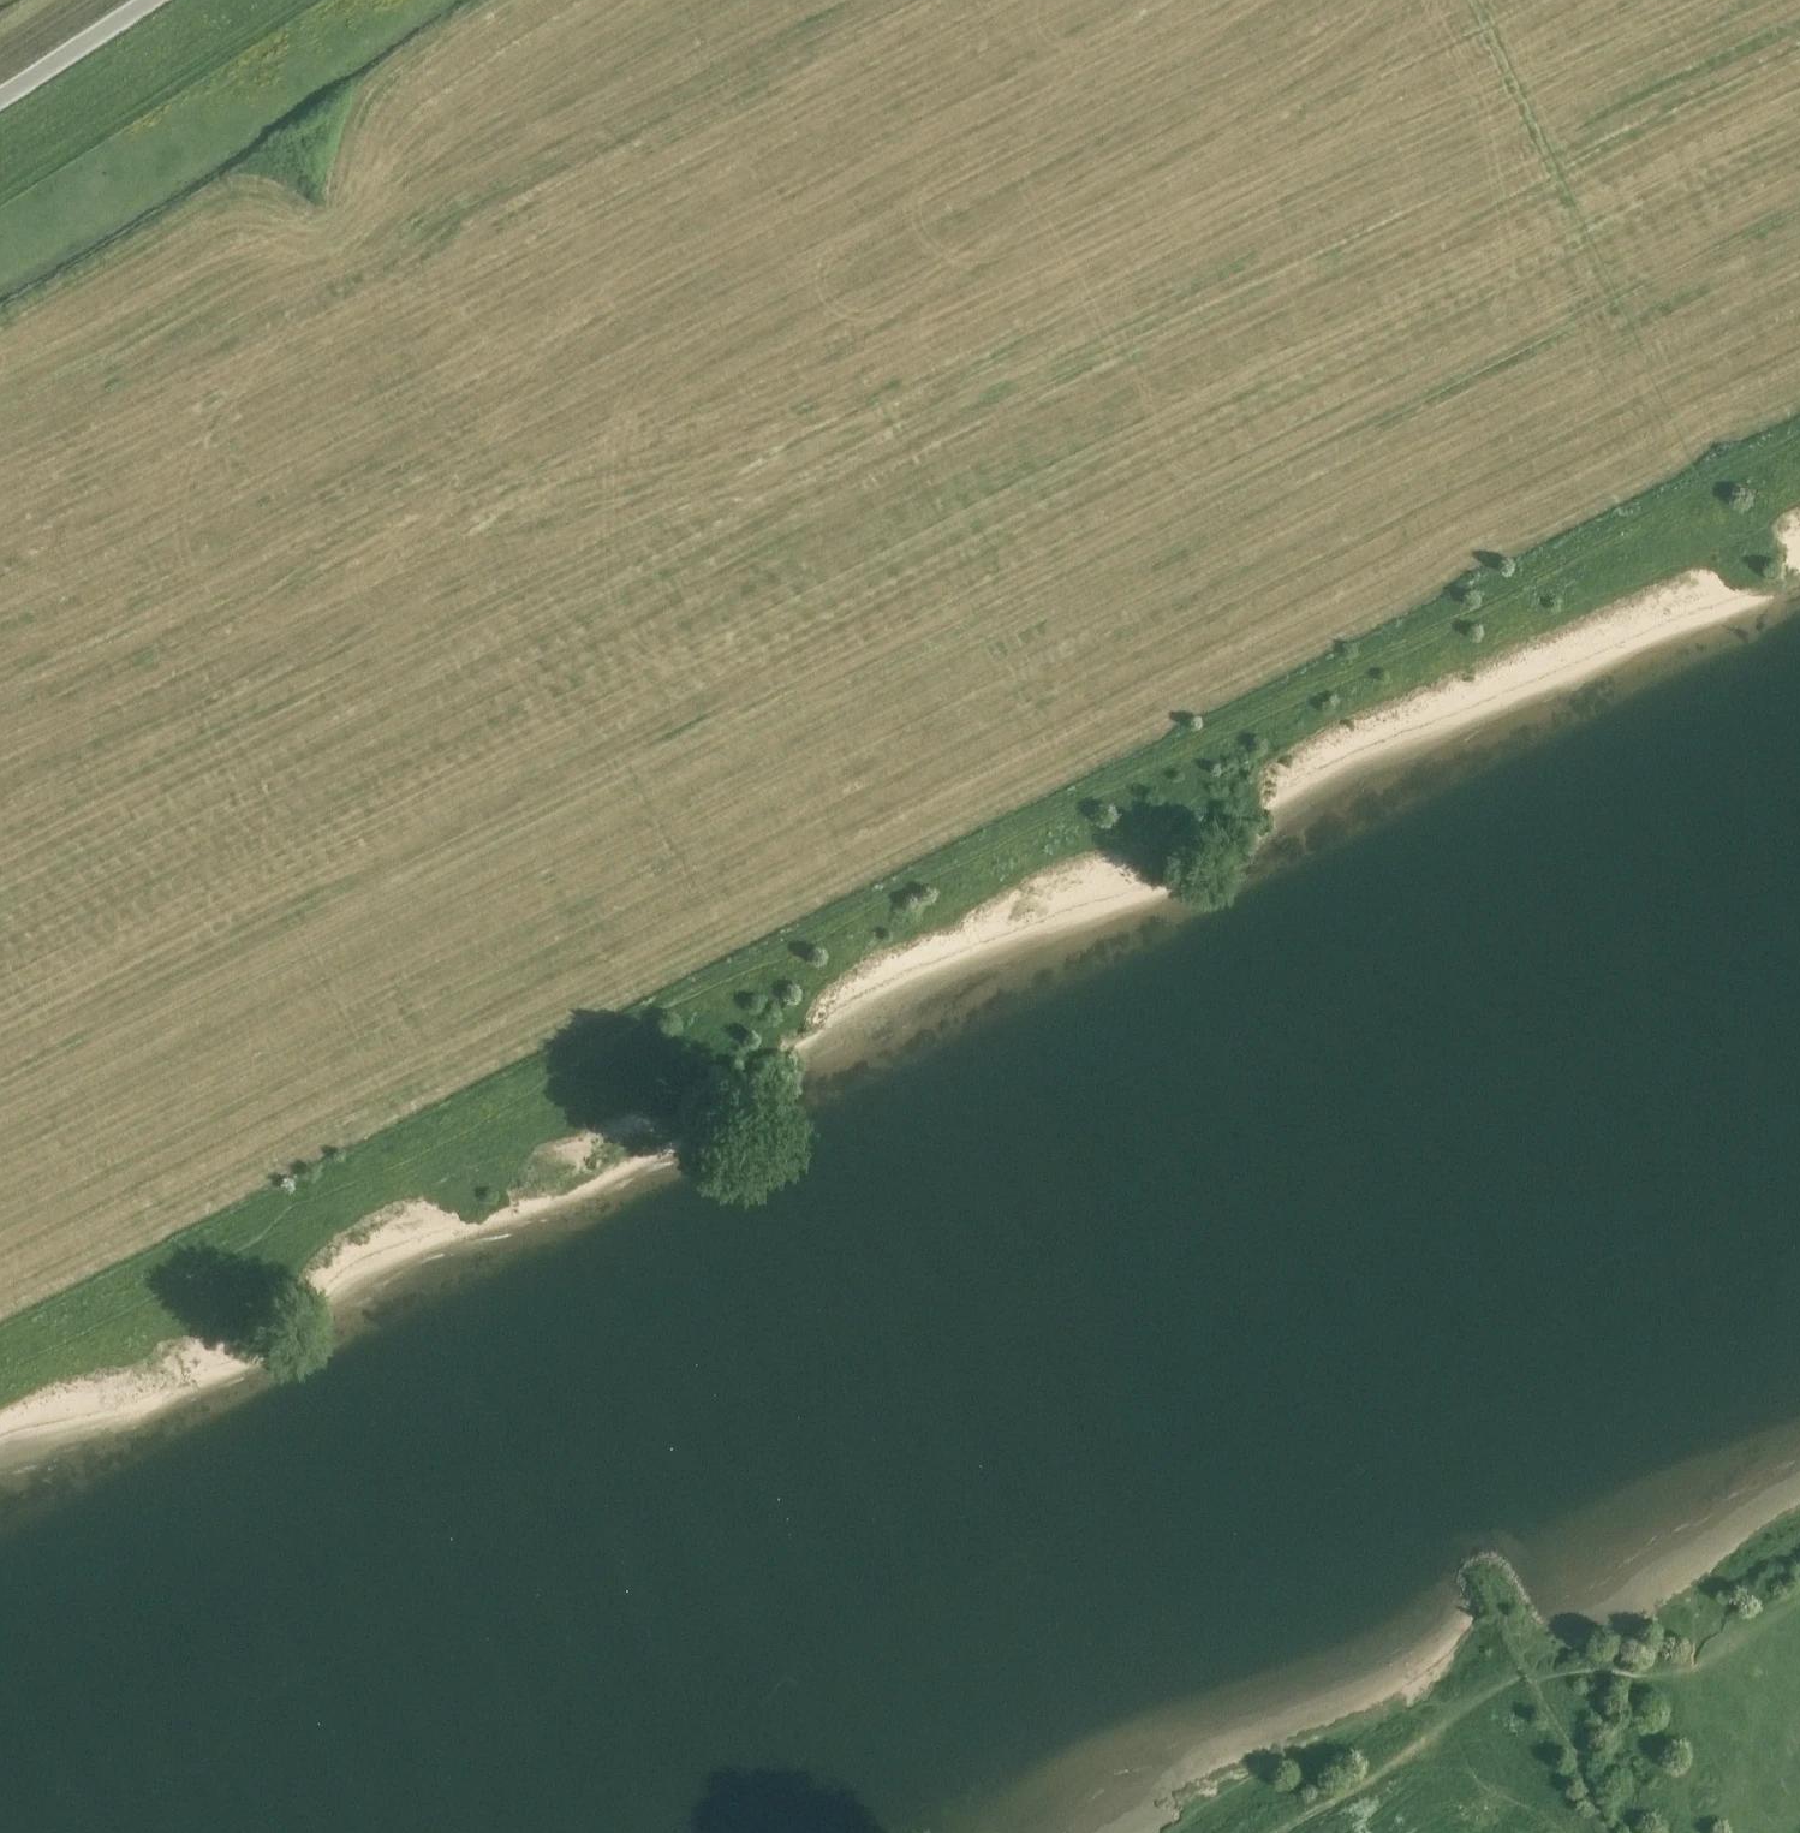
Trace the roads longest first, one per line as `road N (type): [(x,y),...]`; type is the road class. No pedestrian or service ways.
road 1 (track): [(1470,0),(1611,286)]
road 2 (unclassified): [(0,99),(146,0)]

